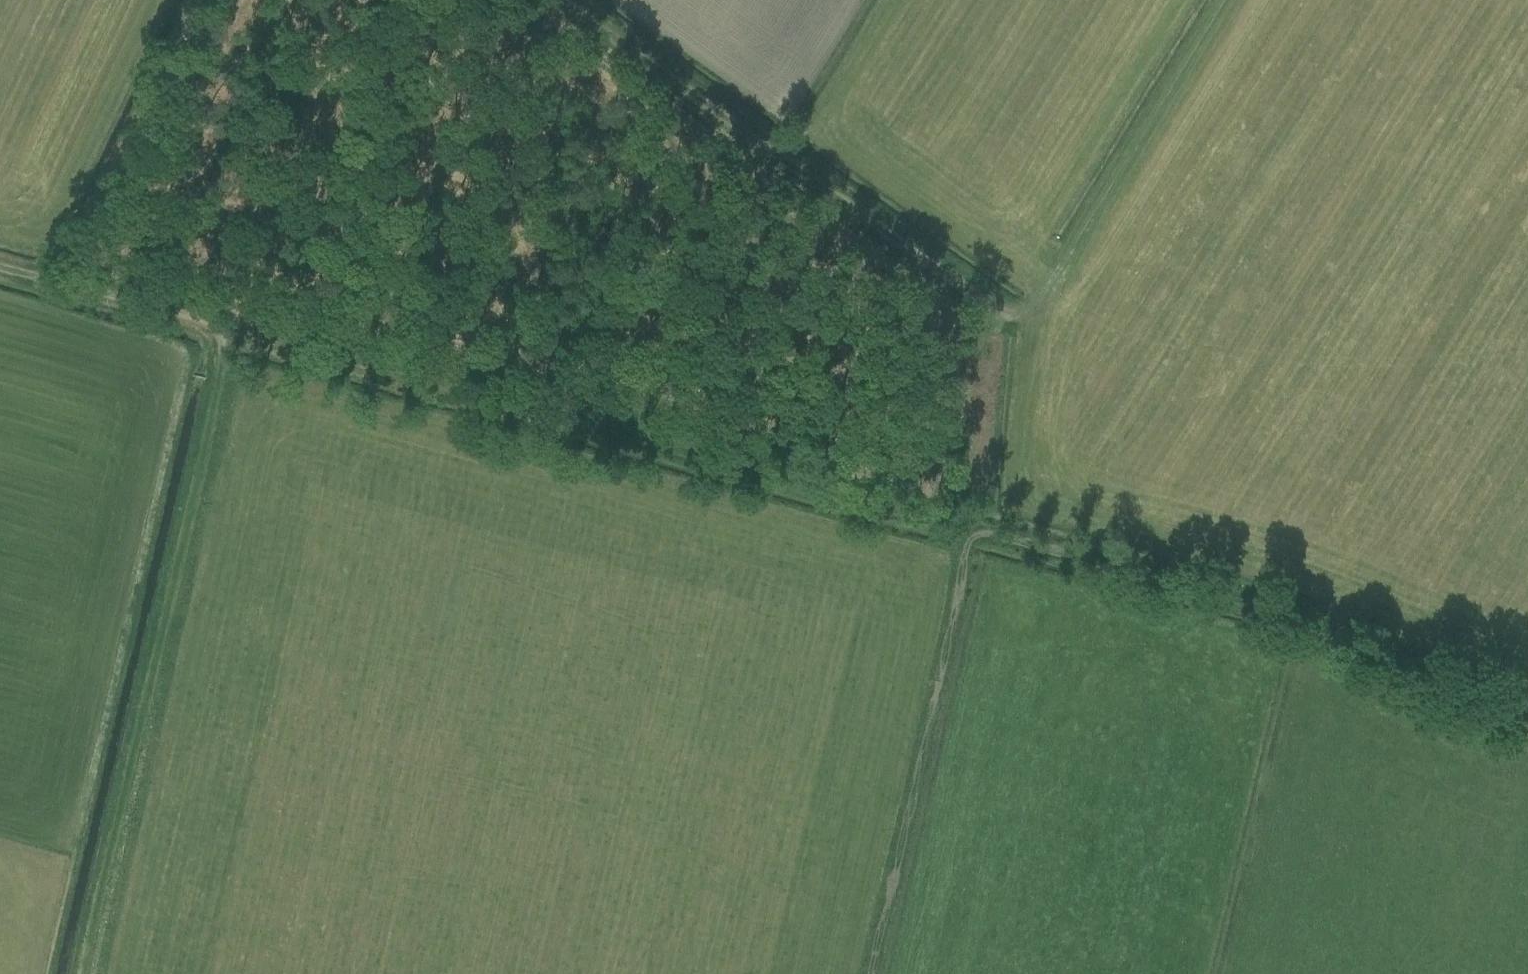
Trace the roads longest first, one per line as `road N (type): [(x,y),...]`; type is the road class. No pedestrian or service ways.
road 1 (track): [(1527,722),(1319,632),(996,538),(974,542),(875,973)]
road 2 (track): [(1224,0),(1036,307),(1016,315),(992,309)]

